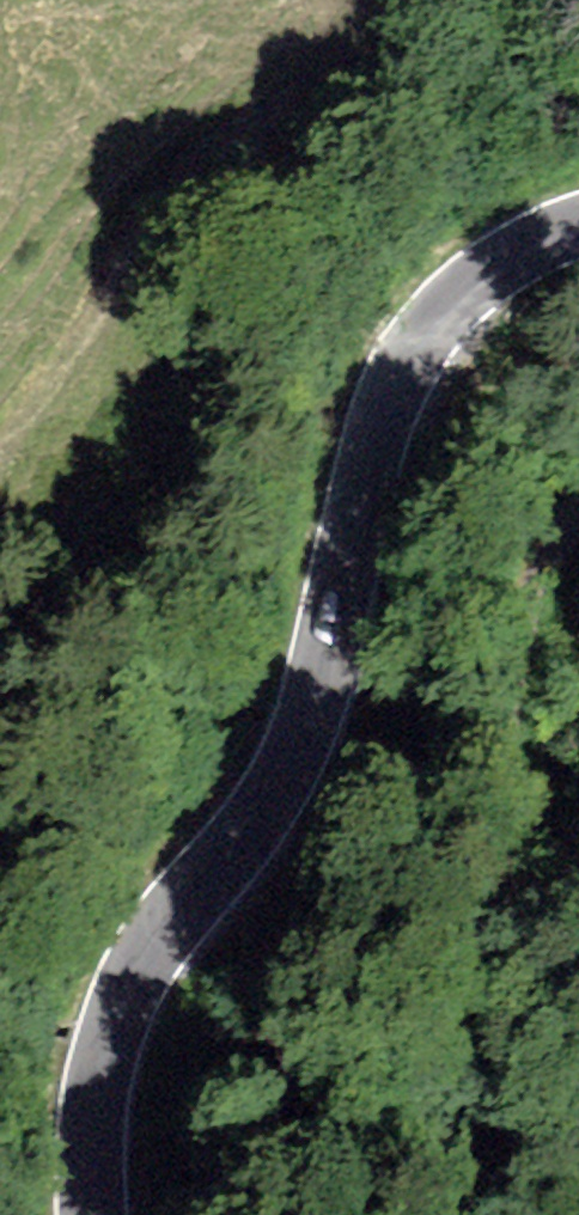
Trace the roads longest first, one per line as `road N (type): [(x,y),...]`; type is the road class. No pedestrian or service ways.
road 1 (tertiary): [(97,1214),(98,1098),(108,1042),(154,938),(254,818),(311,718),(379,427),(401,367),(439,312),(487,267),(578,223)]
road 2 (track): [(578,495),(541,572),(501,748),(474,1045),(435,1214)]

